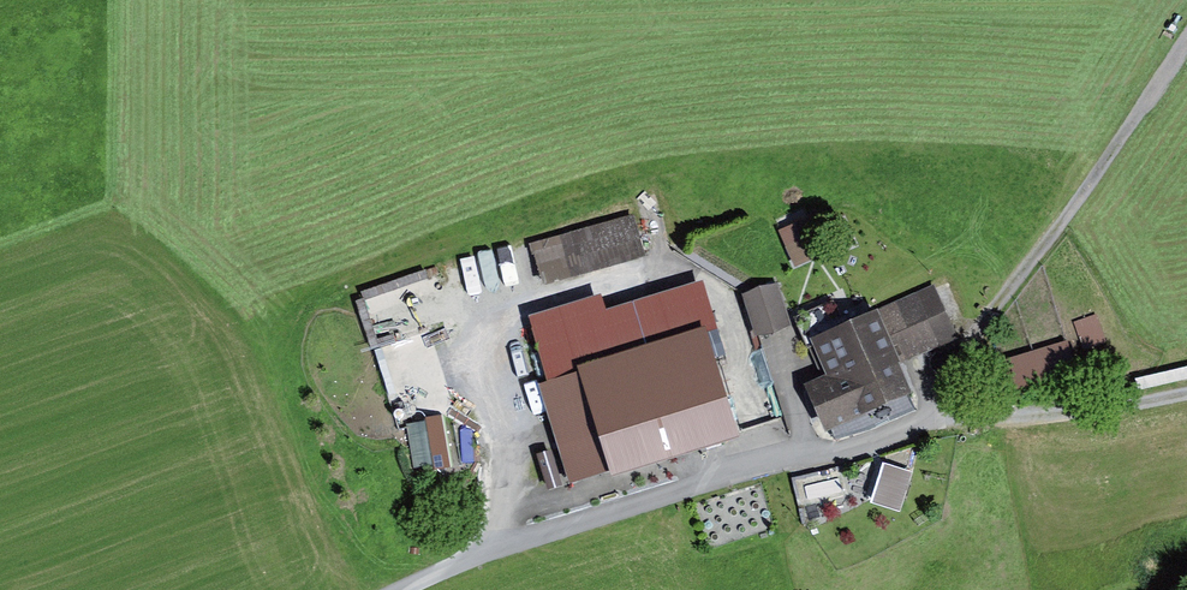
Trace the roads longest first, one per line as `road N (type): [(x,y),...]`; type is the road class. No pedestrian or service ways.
road 1 (unclassified): [(914,428),(510,541),(409,589)]
road 2 (track): [(1186,36),(914,428)]
road 3 (track): [(1186,391),(914,428)]
road 4 (track): [(488,312),(484,354),(507,448),(497,547)]

